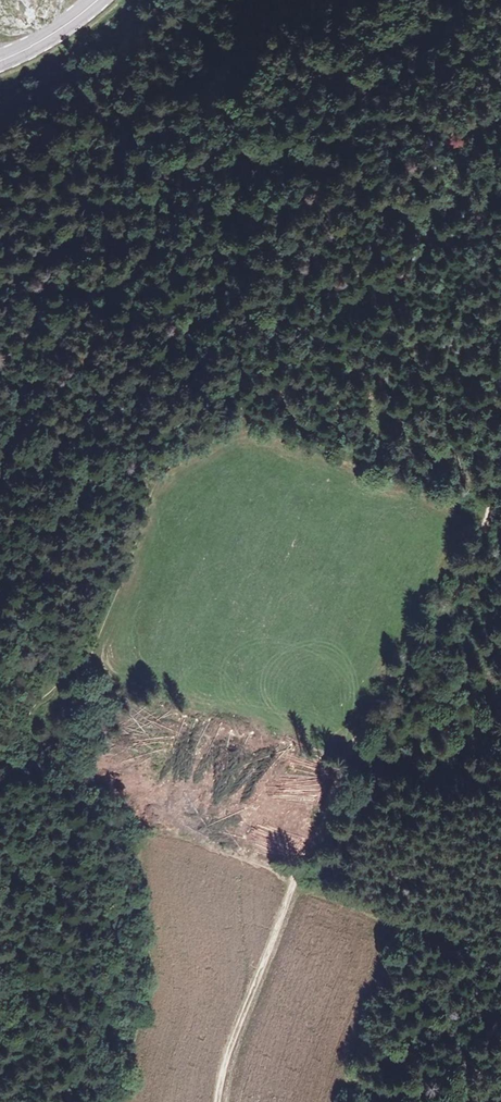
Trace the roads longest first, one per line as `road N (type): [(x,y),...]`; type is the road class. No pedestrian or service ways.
road 1 (track): [(500,502),(441,624),(346,756),(230,1045),(217,1101)]

